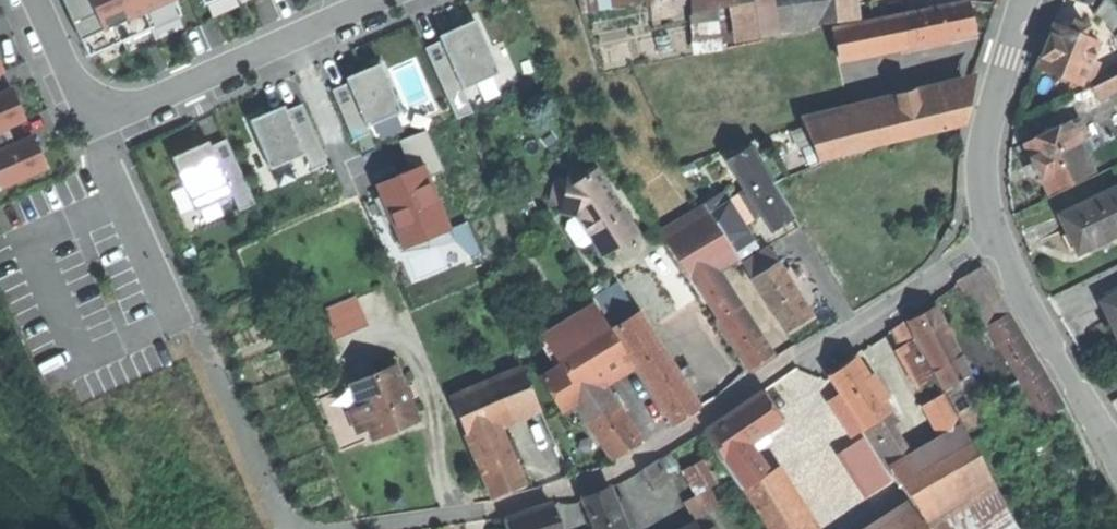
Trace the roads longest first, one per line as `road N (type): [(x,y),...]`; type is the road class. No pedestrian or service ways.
road 1 (residential): [(995,233),(856,331),(793,360),(619,471),(521,503),(368,527)]
road 2 (residential): [(95,127),(362,7)]
road 3 (residential): [(995,233),(1020,293),(1116,453)]
road 4 (residential): [(1025,0),(982,166),(995,233)]
road 5 (residential): [(176,317),(95,127)]
road 6 (residential): [(95,127),(37,0)]

